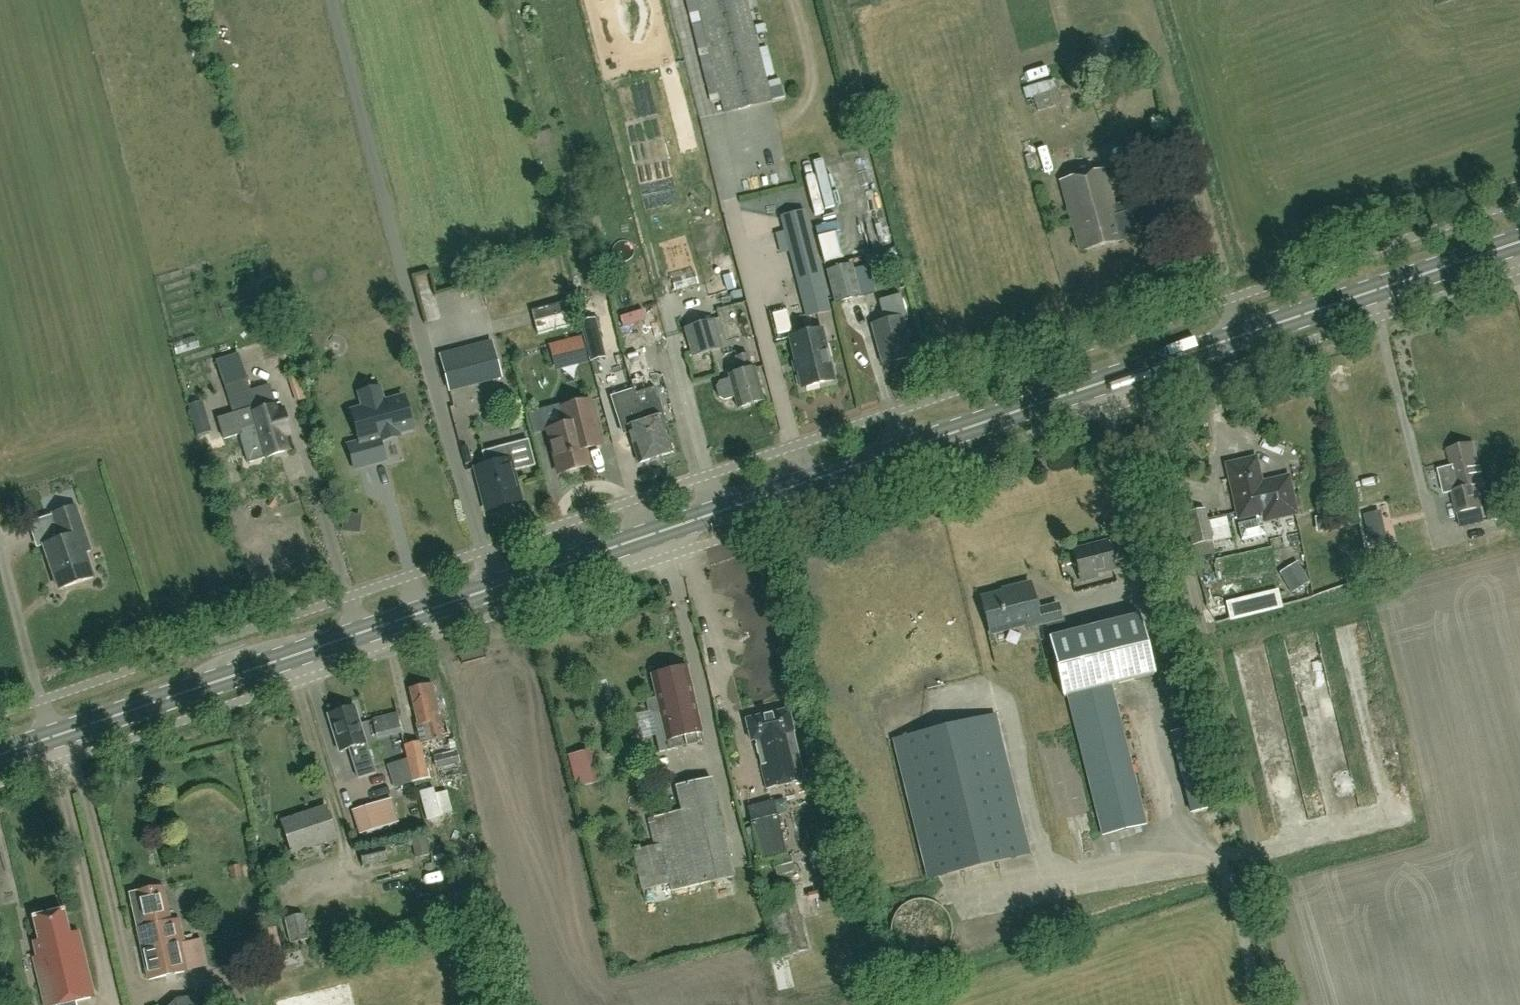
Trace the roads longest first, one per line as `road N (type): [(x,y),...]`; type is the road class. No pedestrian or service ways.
road 1 (primary): [(495,588),(1519,243)]
road 2 (unclassified): [(495,588),(331,0)]
road 3 (primary): [(0,755),(495,588)]

